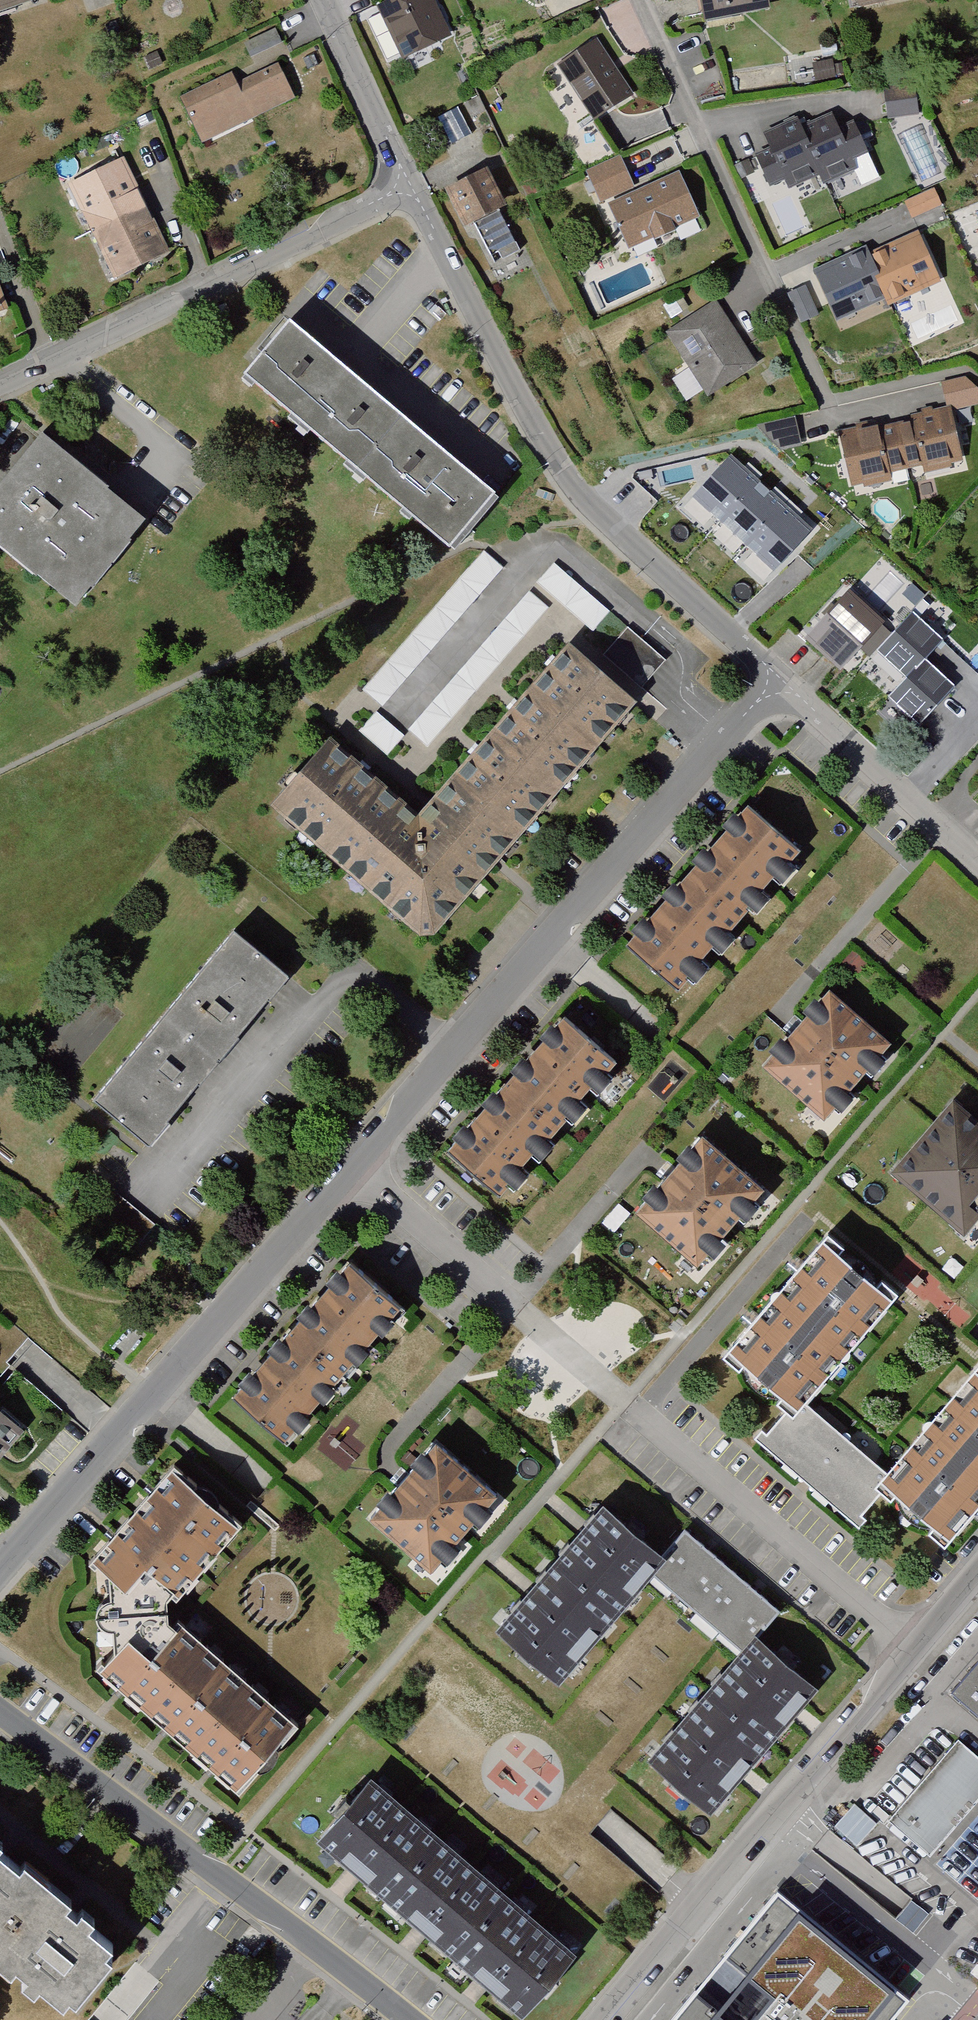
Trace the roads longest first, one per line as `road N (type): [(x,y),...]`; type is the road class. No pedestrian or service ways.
road 1 (residential): [(0,1576),(456,1051)]
road 2 (residential): [(409,190),(565,467),(780,678)]
road 3 (residential): [(977,1583),(608,2019)]
road 4 (residential): [(409,2019),(0,1713)]
road 5 (residential): [(456,1051),(780,678)]
road 6 (residential): [(0,390),(409,190)]
road 7 (residential): [(826,403),(643,0)]
road 8 (residential): [(456,1051),(369,1014),(320,1026),(179,1180)]
road 9 (residential): [(780,678),(977,861)]
road 10 (residential): [(324,0),(409,190)]

